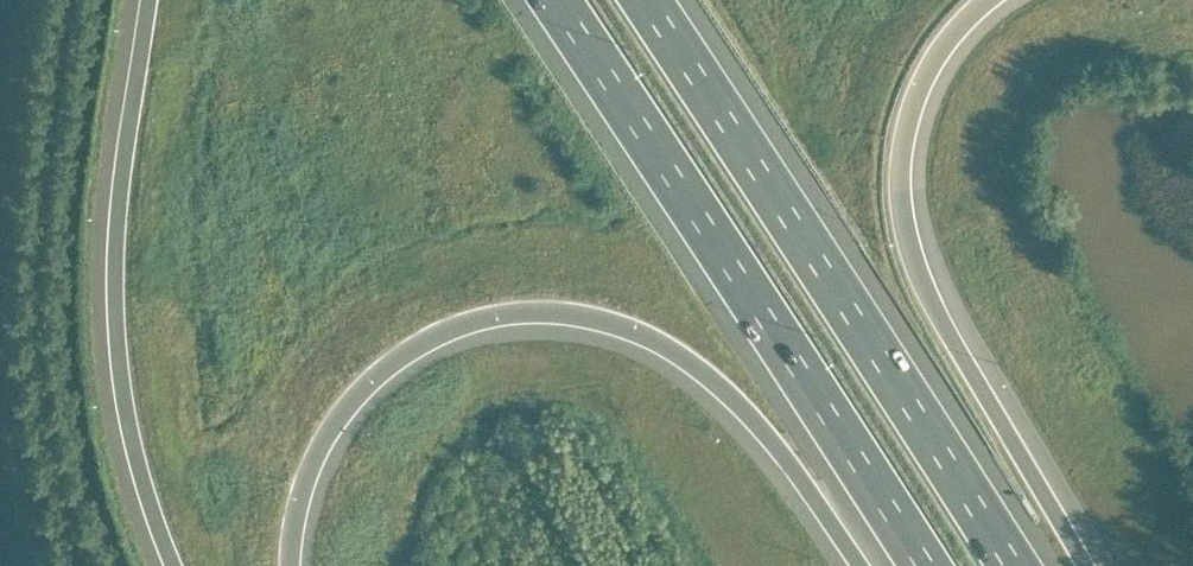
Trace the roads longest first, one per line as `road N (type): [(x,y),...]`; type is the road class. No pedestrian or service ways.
road 1 (motorway): [(294,565),(308,480),(355,398),(440,335),(481,320),(566,311),(618,319),(722,376),(763,421),(863,565)]
road 2 (motorway): [(1014,565),(647,0)]
road 3 (motorway): [(563,0),(925,565)]
road 4 (motorway): [(1084,565),(946,327),(903,201),(903,141),(920,82),(962,16),(983,0)]
road 5 (motorway): [(150,0),(119,235),(118,336),(127,414),(177,565)]

